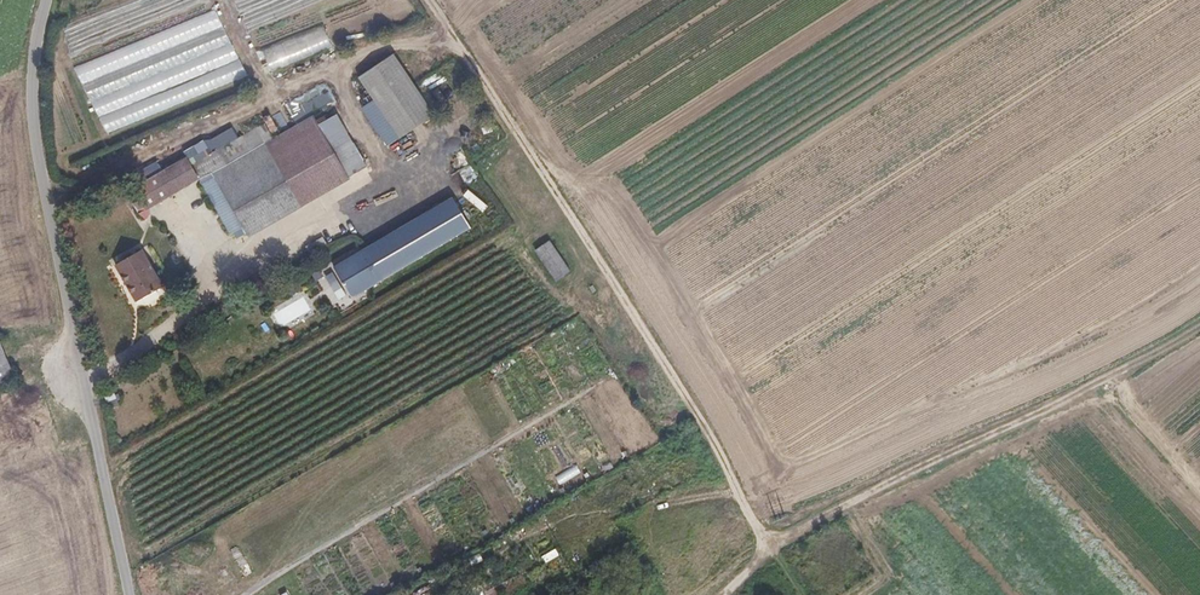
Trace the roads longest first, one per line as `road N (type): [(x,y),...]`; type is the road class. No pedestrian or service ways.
road 1 (track): [(413,0),(772,546)]
road 2 (unclassified): [(45,0),(33,93),(43,170),(125,594)]
road 3 (track): [(1199,328),(772,546)]

